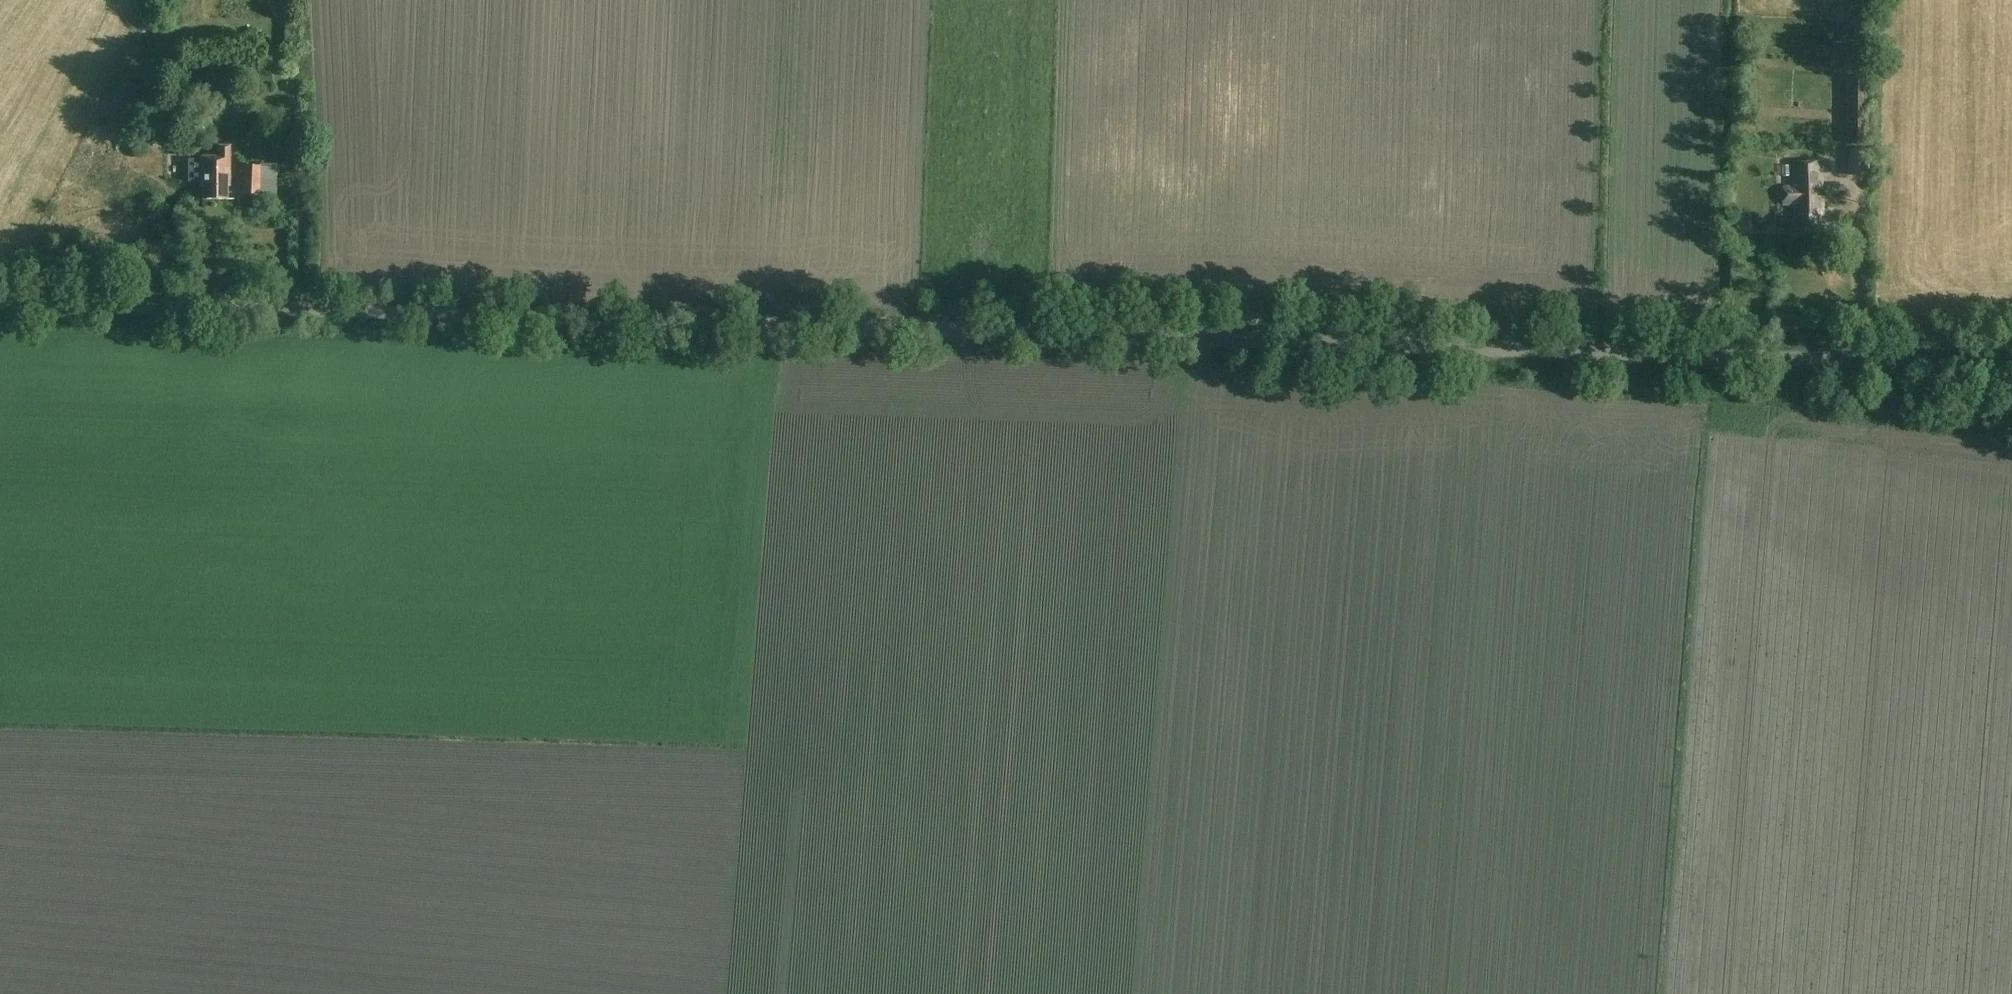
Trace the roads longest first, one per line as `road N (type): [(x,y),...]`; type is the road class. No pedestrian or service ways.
road 1 (unclassified): [(2011,365),(0,305)]

